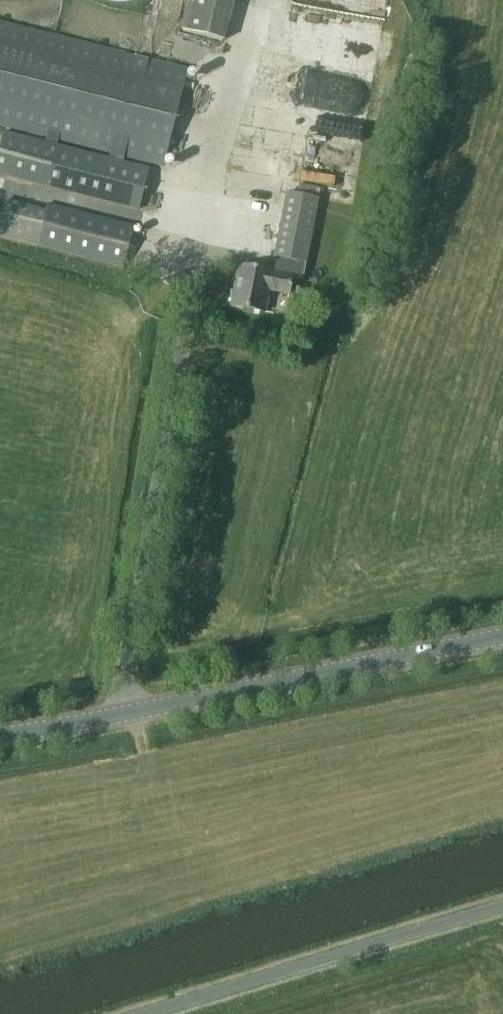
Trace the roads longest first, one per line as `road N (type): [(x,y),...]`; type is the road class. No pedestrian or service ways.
road 1 (secondary): [(0,737),(502,638)]
road 2 (unclassified): [(144,1013),(502,906)]

